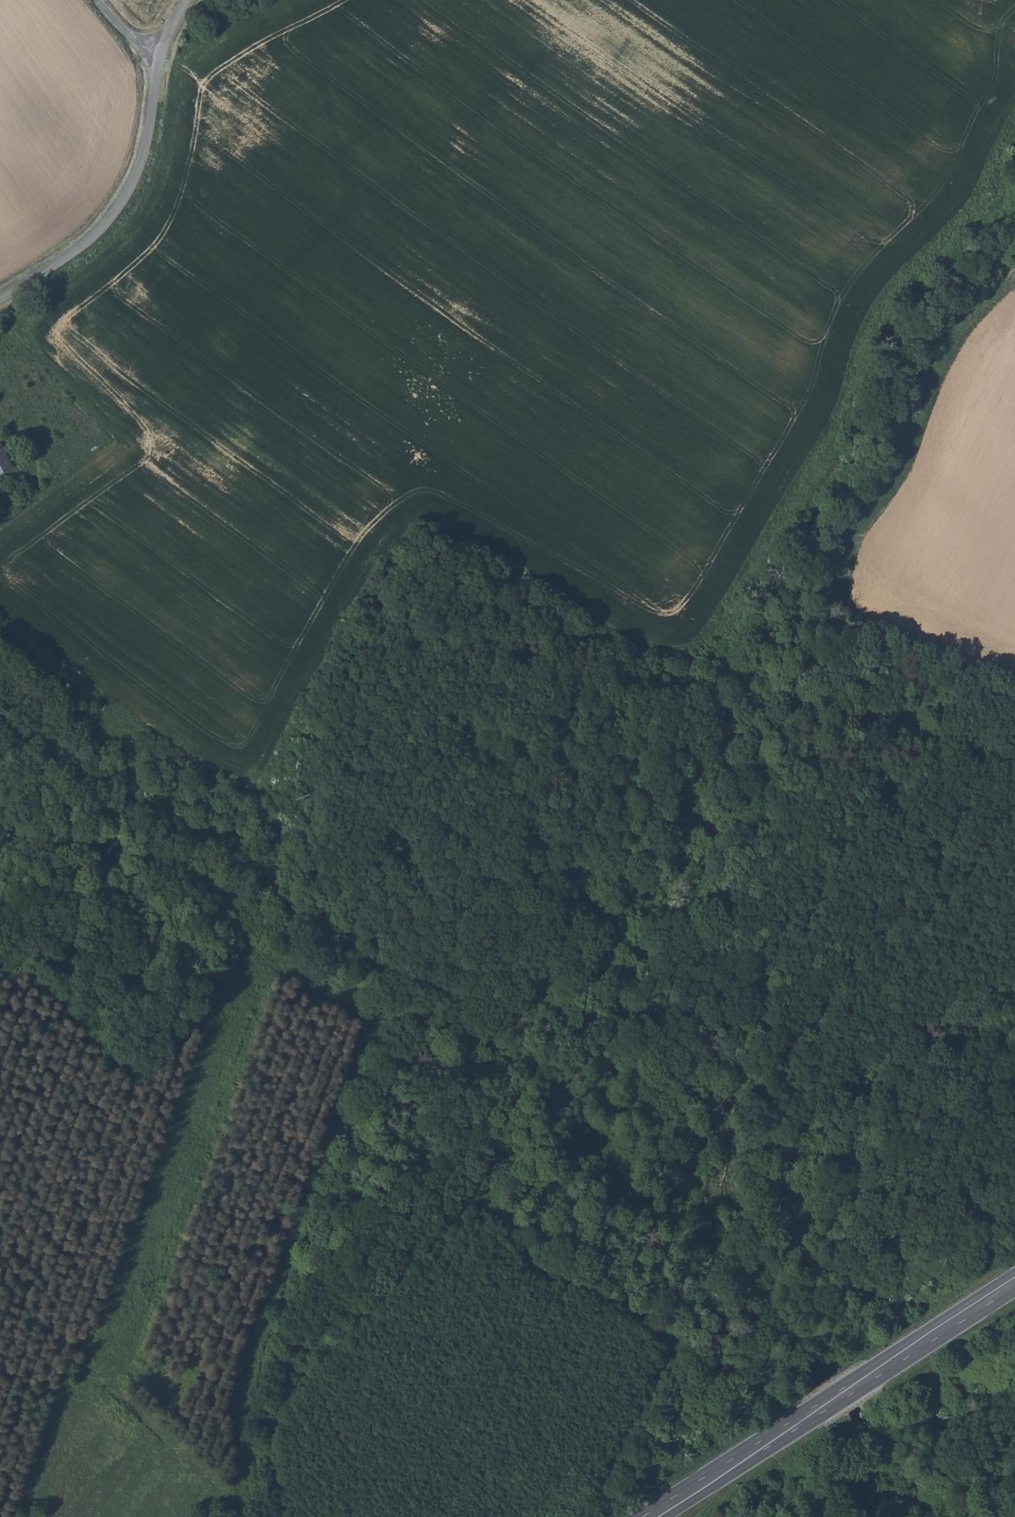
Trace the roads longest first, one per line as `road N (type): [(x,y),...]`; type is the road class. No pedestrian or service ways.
road 1 (primary): [(1014,1279),(650,1516)]
road 2 (unclassified): [(0,301),(92,239),(118,208),(139,171),(158,62)]

